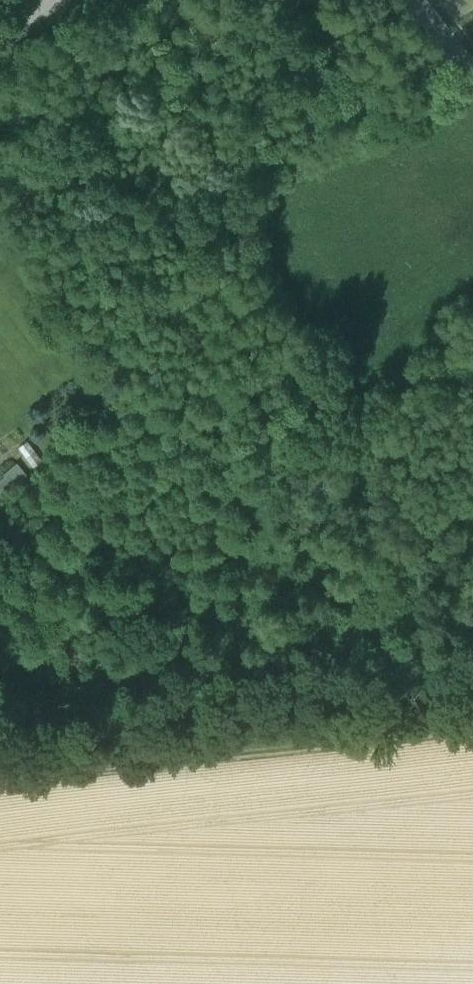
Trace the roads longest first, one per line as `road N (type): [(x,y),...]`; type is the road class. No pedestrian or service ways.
road 1 (track): [(472,724),(0,769)]

